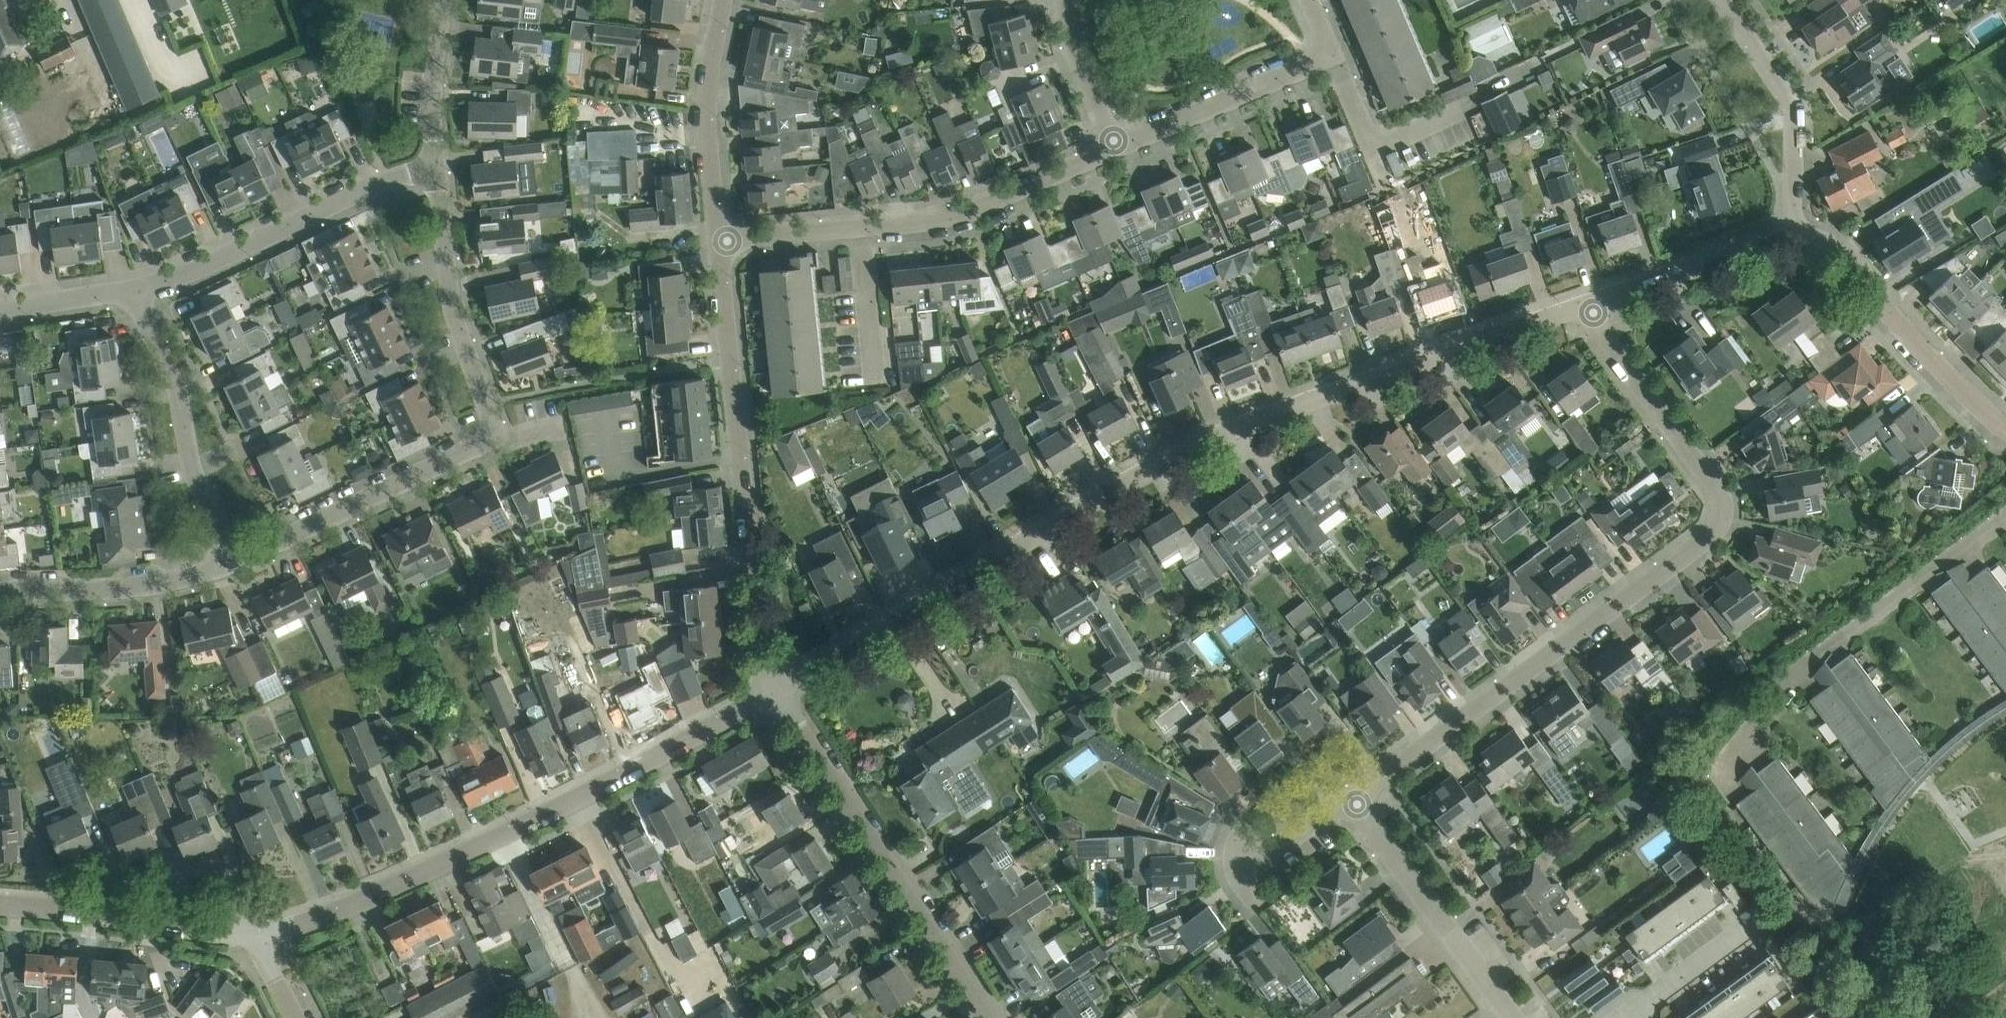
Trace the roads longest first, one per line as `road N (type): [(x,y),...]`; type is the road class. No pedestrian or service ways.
road 1 (residential): [(783,688),(1108,493),(1205,447),(1589,305)]
road 2 (residential): [(1354,801),(1392,758),(1706,540),(1718,521),(1714,493),(1589,305)]
road 3 (residential): [(261,936),(504,838),(783,688)]
road 4 (residential): [(783,688),(758,639),(750,595),(721,244)]
road 5 (residential): [(721,244),(950,214),(999,198),(1121,135)]
road 6 (residential): [(995,1017),(783,688)]
road 7 (residential): [(240,555),(501,430)]
road 8 (residential): [(2005,428),(1836,251),(1795,234)]
road 9 (residential): [(240,555),(146,284)]
road 10 (residential): [(501,430),(453,252),(439,154)]
road 11 (residential): [(1121,135),(1315,56),(1329,42),(1323,0)]
road 12 (residential): [(1513,1017),(1354,801)]
road 13 (residential): [(146,284),(390,177)]
road 14 (residential): [(0,903),(261,936)]
road 15 (residential): [(1795,234),(1796,113),(1723,0)]
road 16 (residential): [(721,244),(710,87),(723,0)]
road 17 (residential): [(0,587),(182,577),(240,555)]
road 18 (residential): [(1589,305),(1795,234)]
road 19 (residential): [(1254,905),(1234,858),(1245,844),(1279,852),(1354,801)]
road 20 (unclassified): [(390,177),(320,0)]
road 21 (residential): [(1622,1017),(1753,924)]
road 22 (residential): [(439,154),(449,0)]
road 23 (residential): [(0,311),(146,284)]
road 24 (residential): [(1121,135),(1078,0)]

